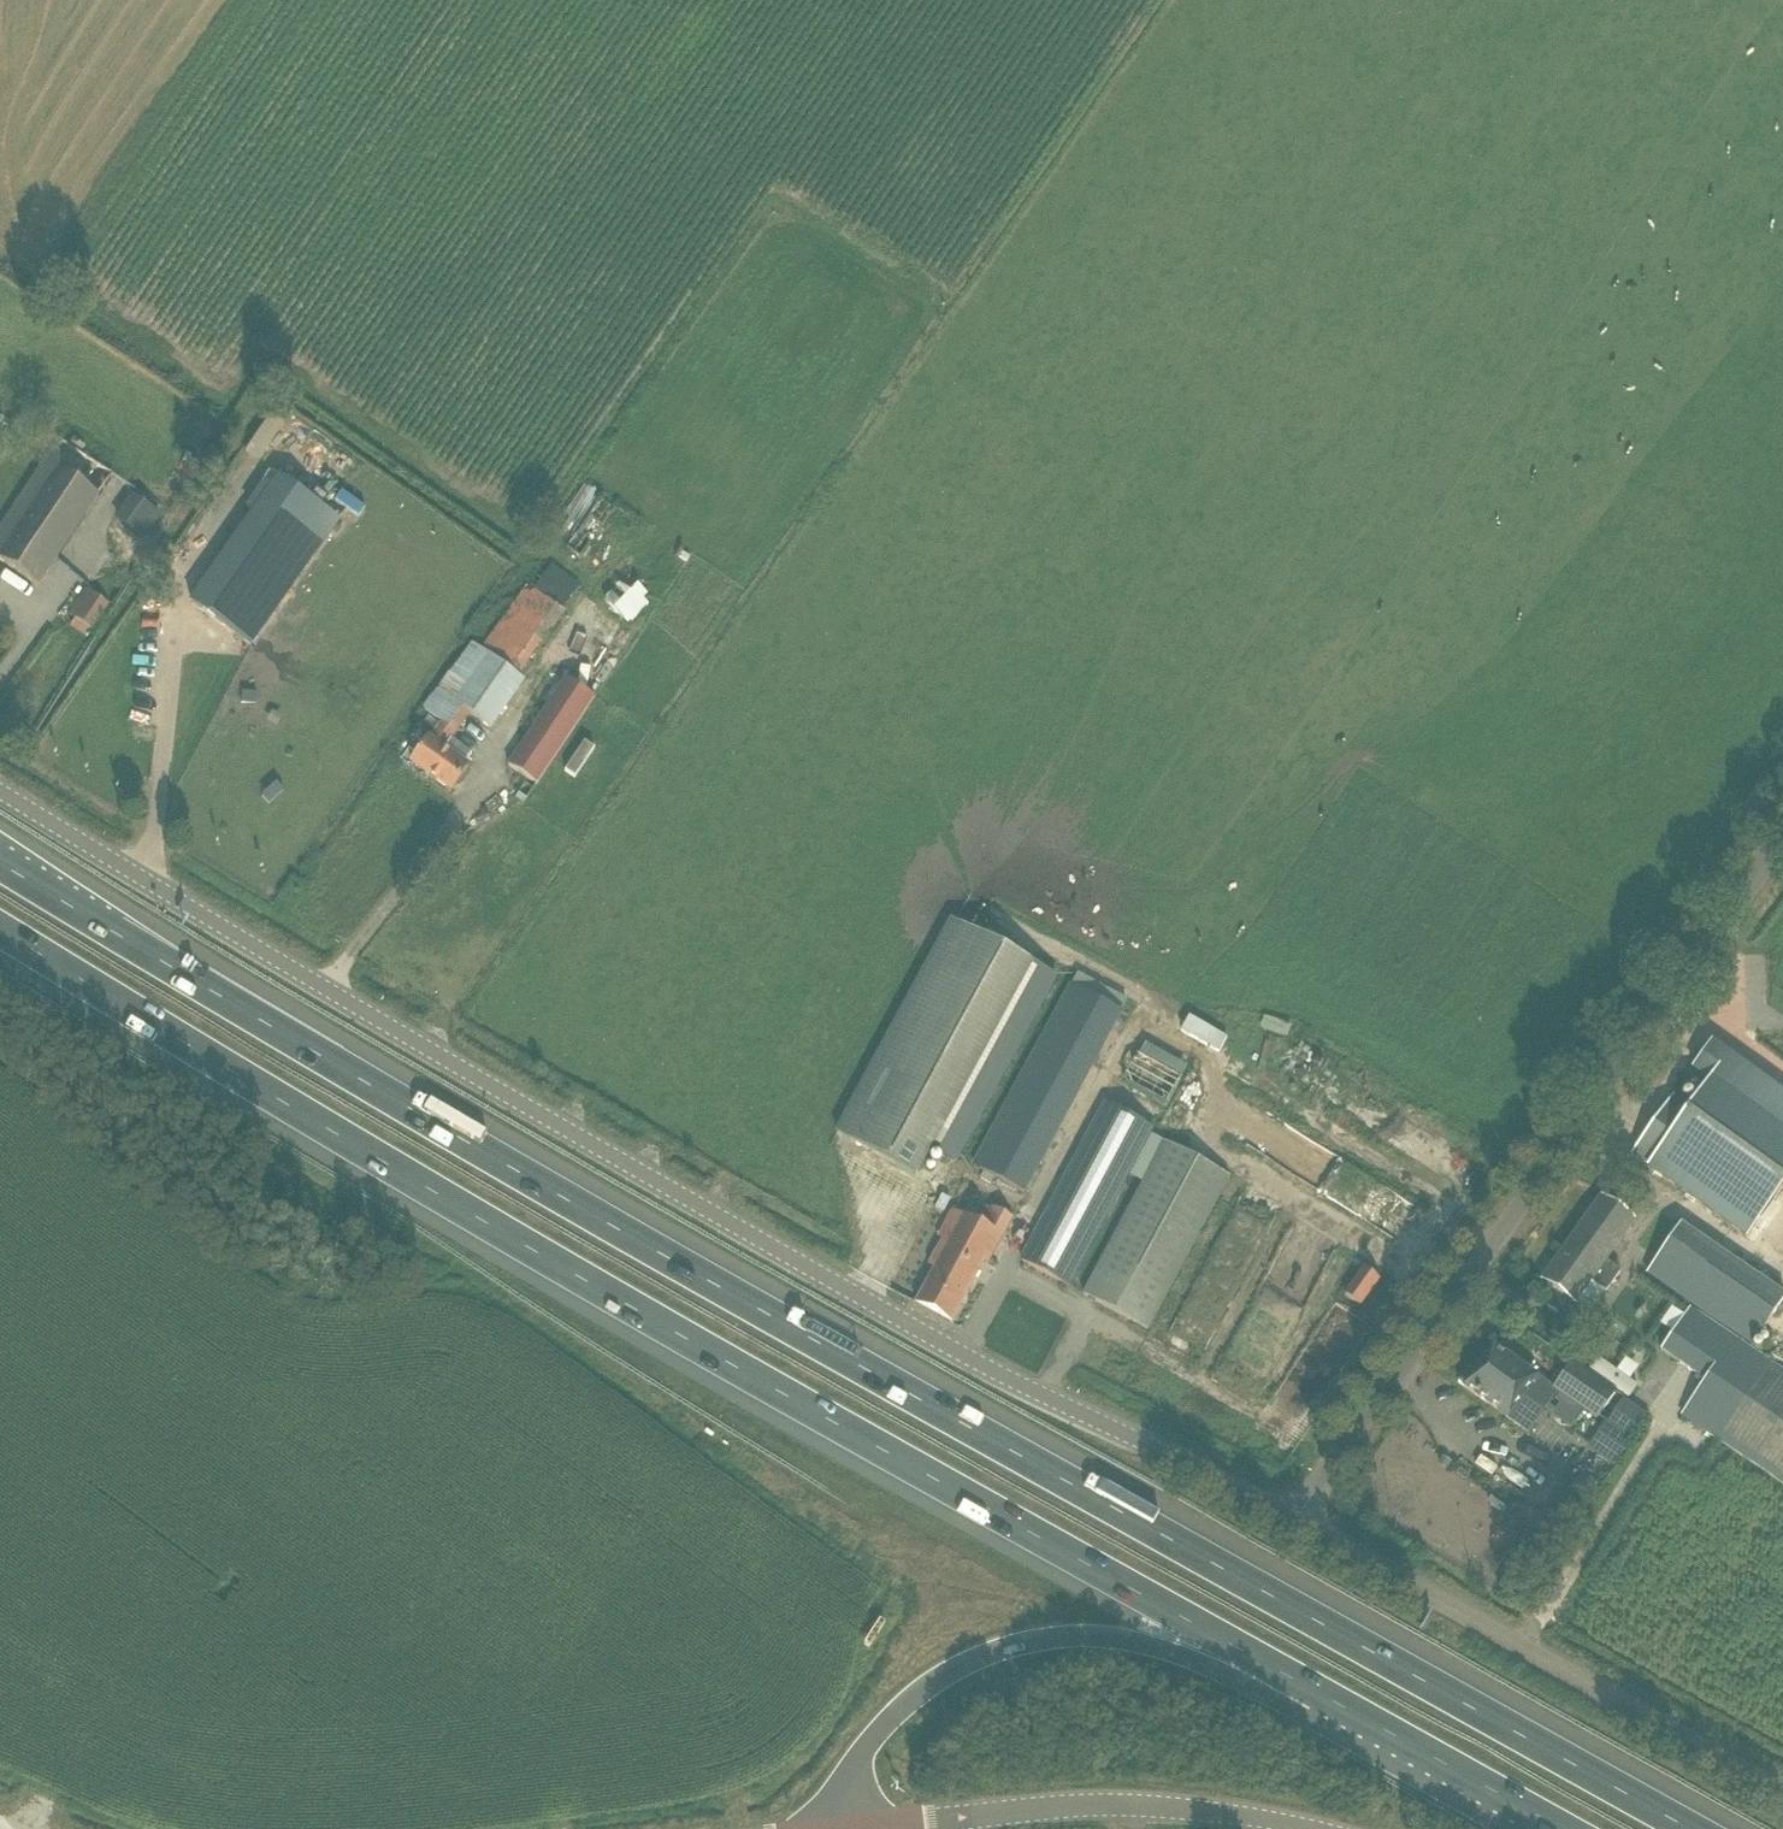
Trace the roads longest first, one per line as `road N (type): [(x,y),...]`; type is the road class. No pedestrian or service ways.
road 1 (motorway): [(1697,1828),(655,1249),(0,861)]
road 2 (motorway): [(0,928),(622,1302),(1326,1698)]
road 3 (unclassified): [(1293,1520),(881,1311),(0,792)]
road 4 (unclassified): [(1293,1520),(1782,841)]
road 5 (motorway): [(851,1828),(853,1773),(884,1722),(921,1691),(995,1651),(1056,1638),(1116,1638),(1326,1698)]
road 6 (unclassified): [(1782,1798),(1293,1520)]
road 7 (unclassified): [(1318,1828),(1117,1805),(865,1828)]
road 8 (motorway): [(1326,1698),(1562,1828)]

